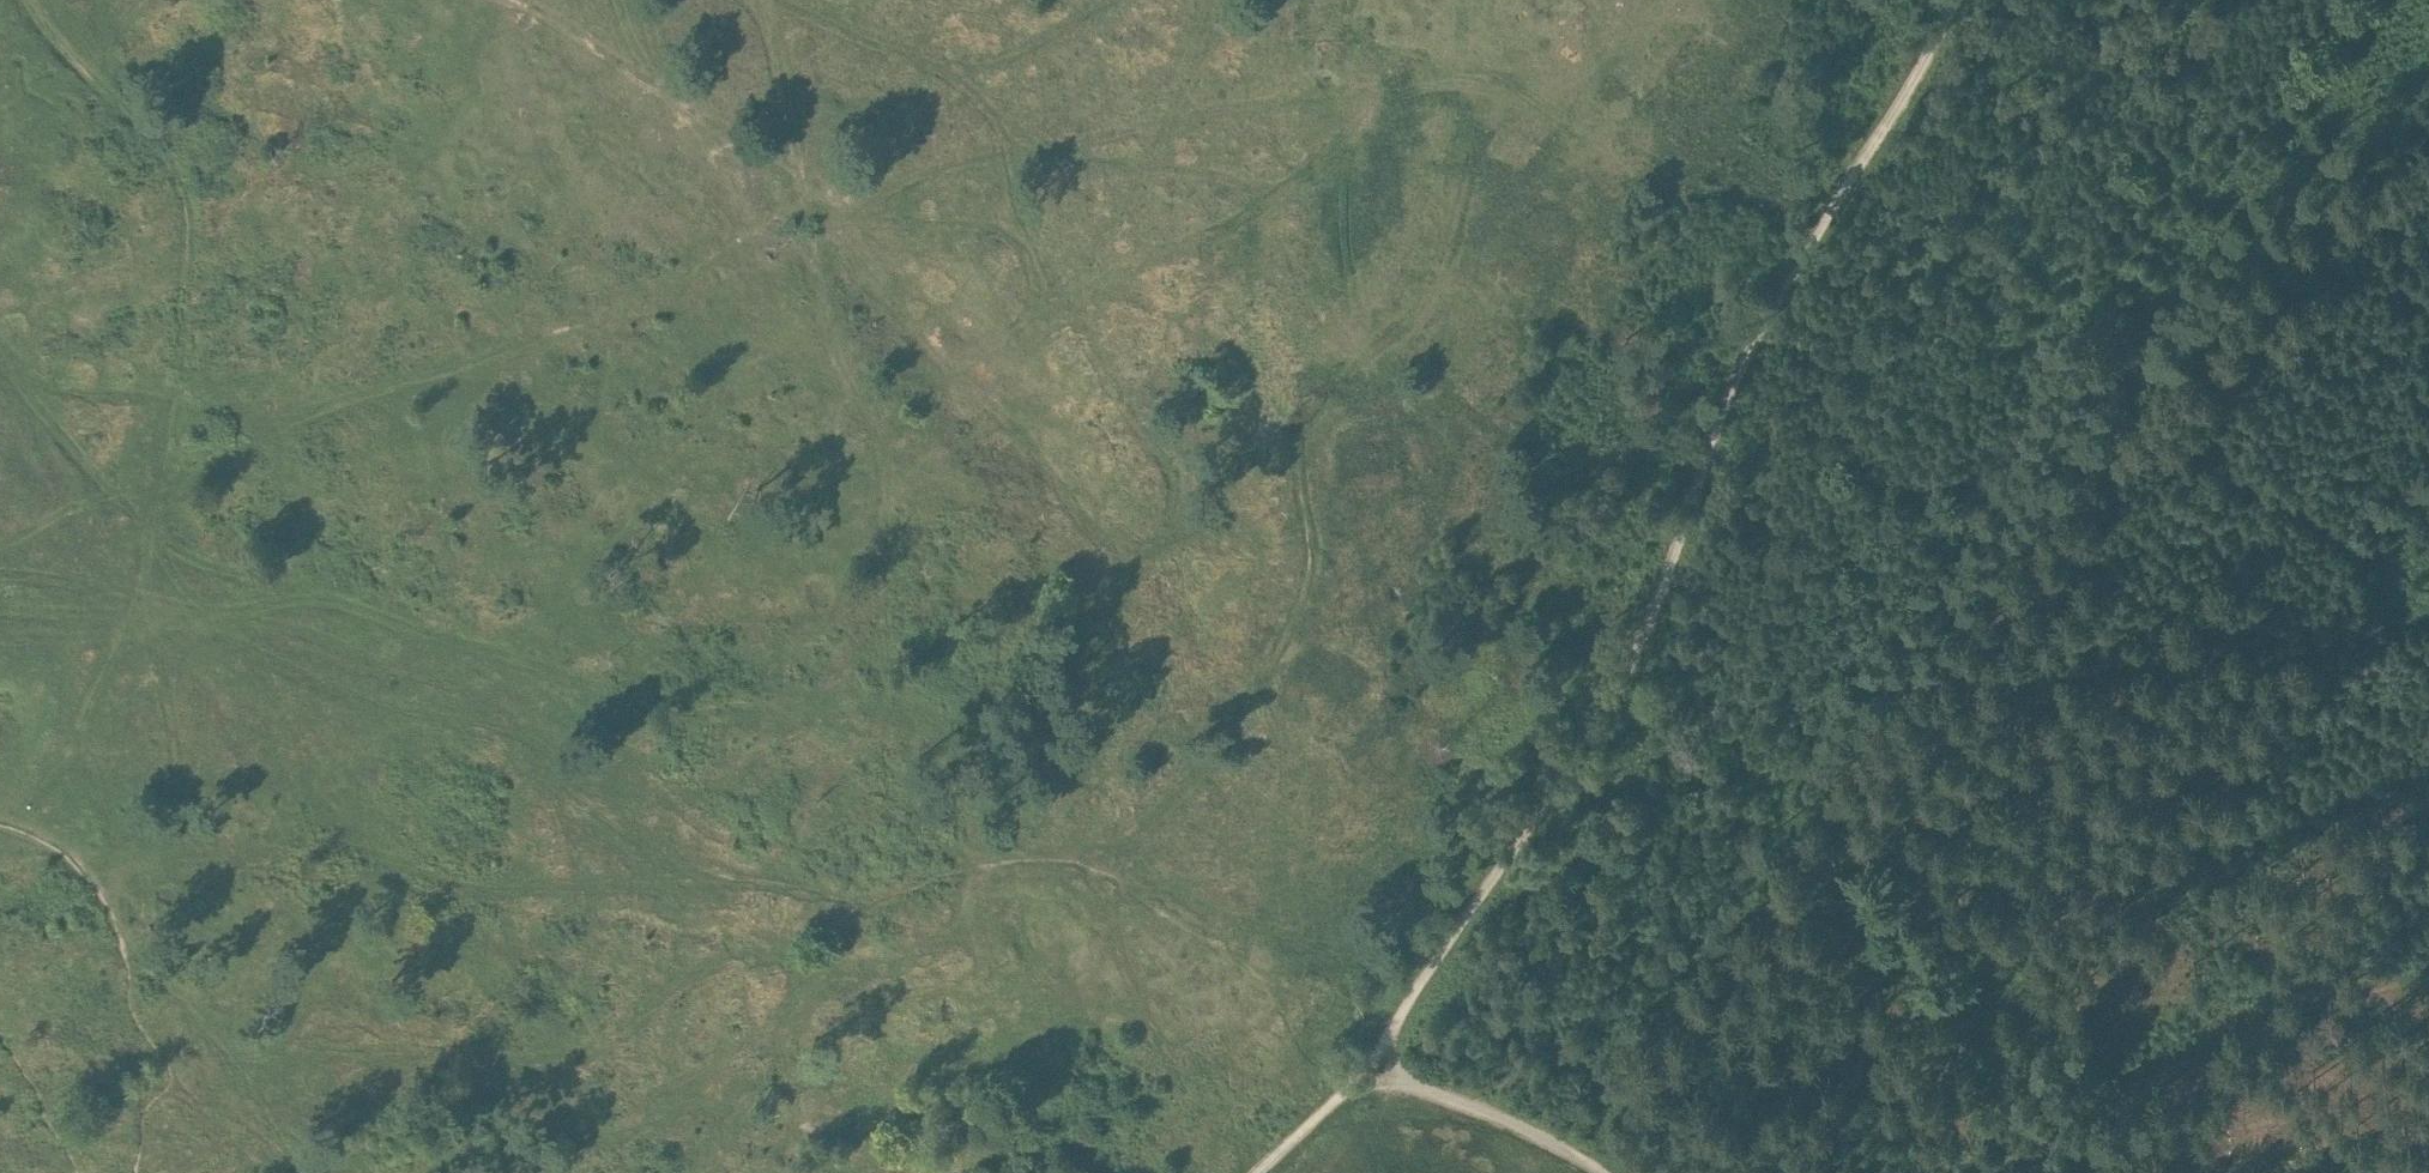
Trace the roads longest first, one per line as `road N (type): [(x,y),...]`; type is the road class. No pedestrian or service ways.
road 1 (track): [(1388,1071),(1387,1042),(1412,996),(1608,717),(1790,276),(1956,0)]
road 2 (track): [(1603,1172),(1388,1071)]
road 3 (track): [(1257,1172),(1331,1100),(1388,1071)]

